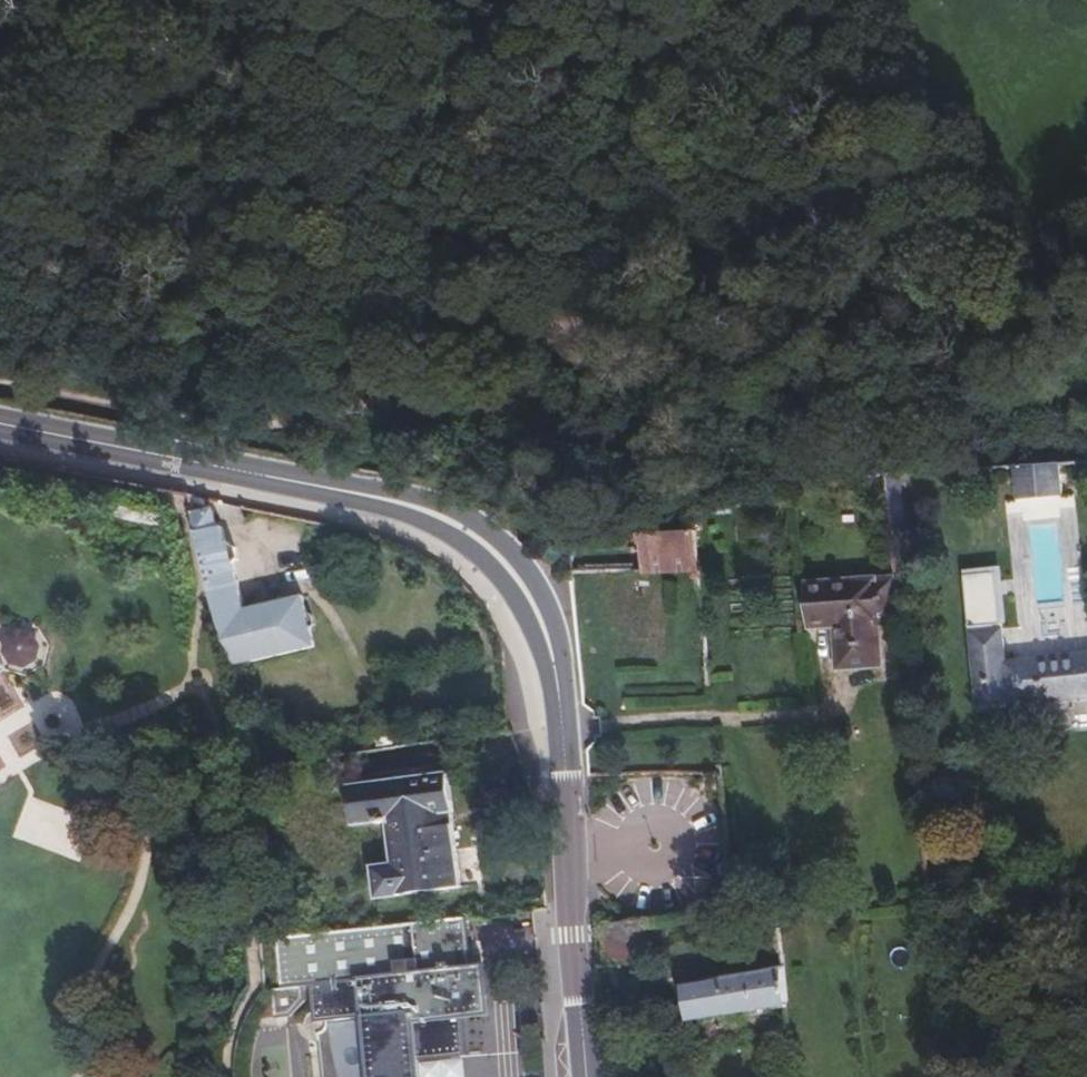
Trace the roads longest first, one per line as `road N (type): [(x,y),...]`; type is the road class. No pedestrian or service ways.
road 1 (track): [(0,379),(271,423),(352,405),(566,324),(715,290),(812,281),(926,290),(1086,339)]
road 2 (secondary): [(0,436),(419,521),(461,540),(497,571),(523,605),(553,711),(581,1076)]

